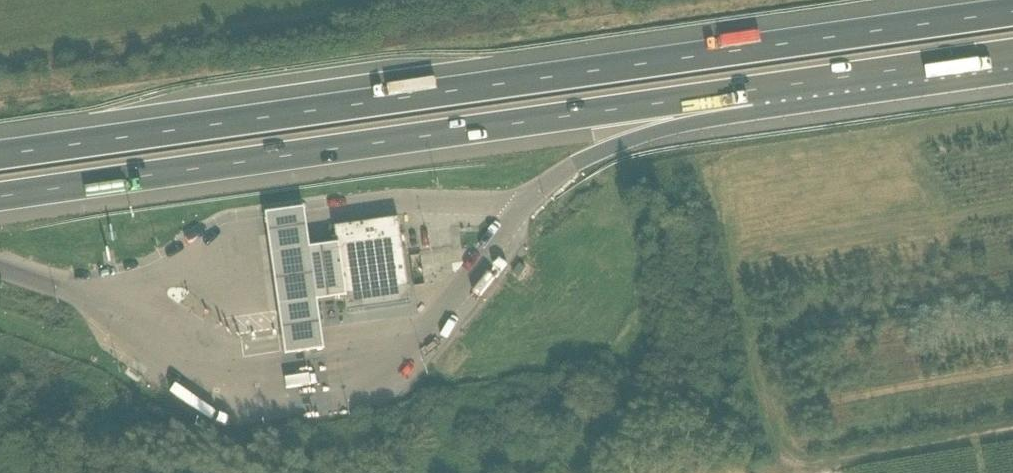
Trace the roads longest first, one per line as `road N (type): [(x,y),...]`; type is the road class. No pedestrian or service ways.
road 1 (motorway): [(1012,10),(0,154)]
road 2 (motorway): [(0,198),(823,75)]
road 3 (track): [(1012,434),(771,472)]
road 4 (motorway): [(594,154),(823,75)]
road 5 (motorway): [(823,75),(1012,49)]

